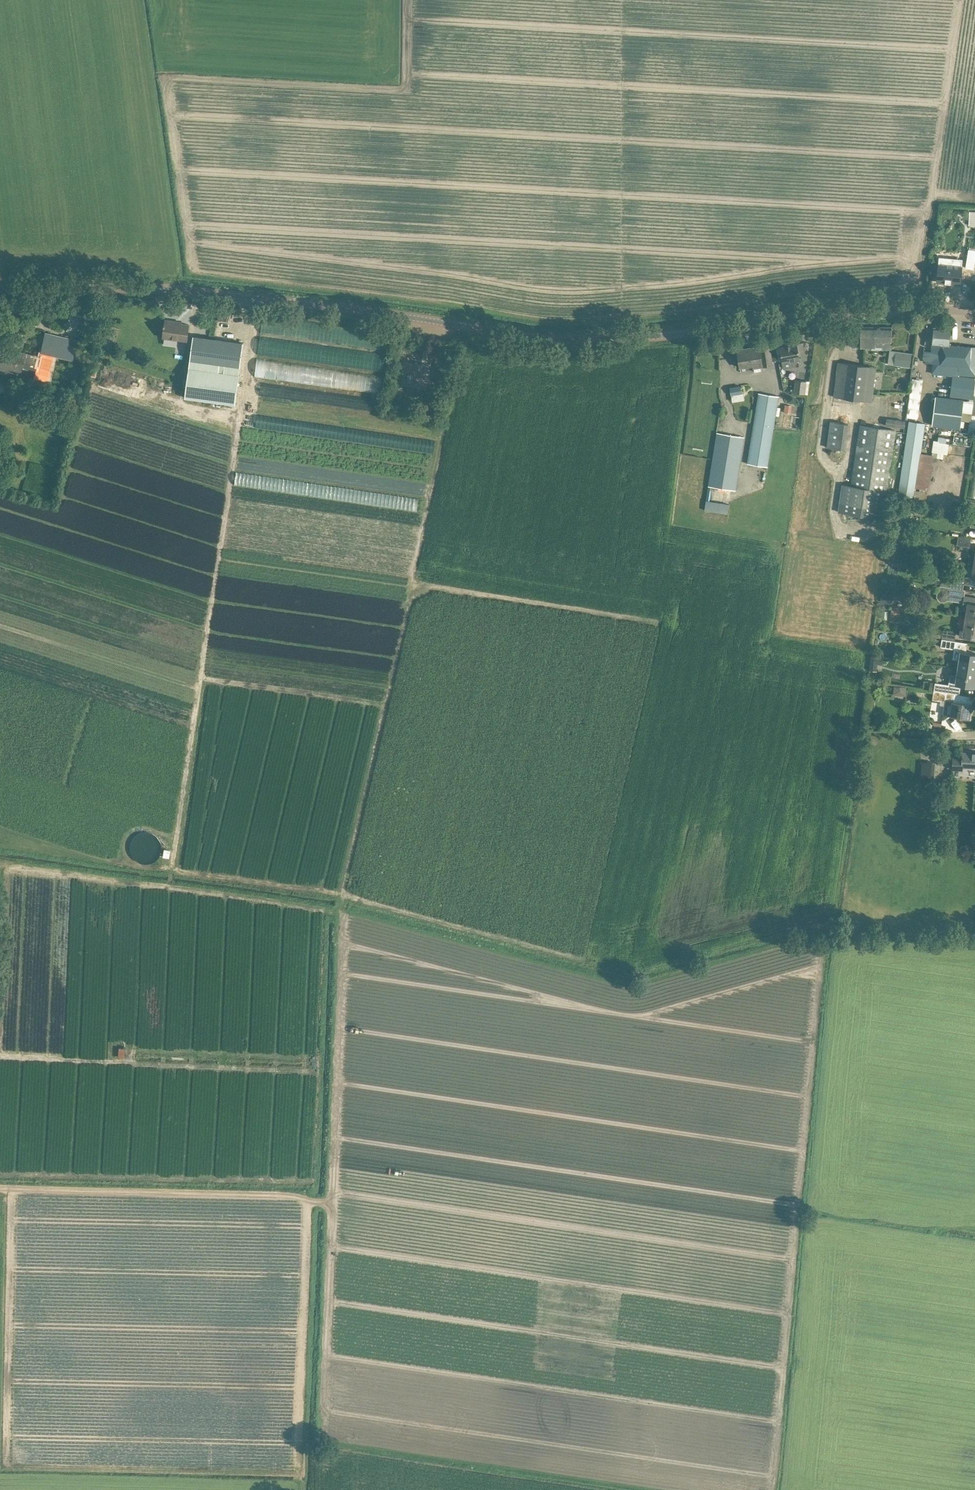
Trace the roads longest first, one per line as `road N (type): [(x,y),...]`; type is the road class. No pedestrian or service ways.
road 1 (unclassified): [(974,311),(882,306),(575,339),(171,289),(0,288)]

